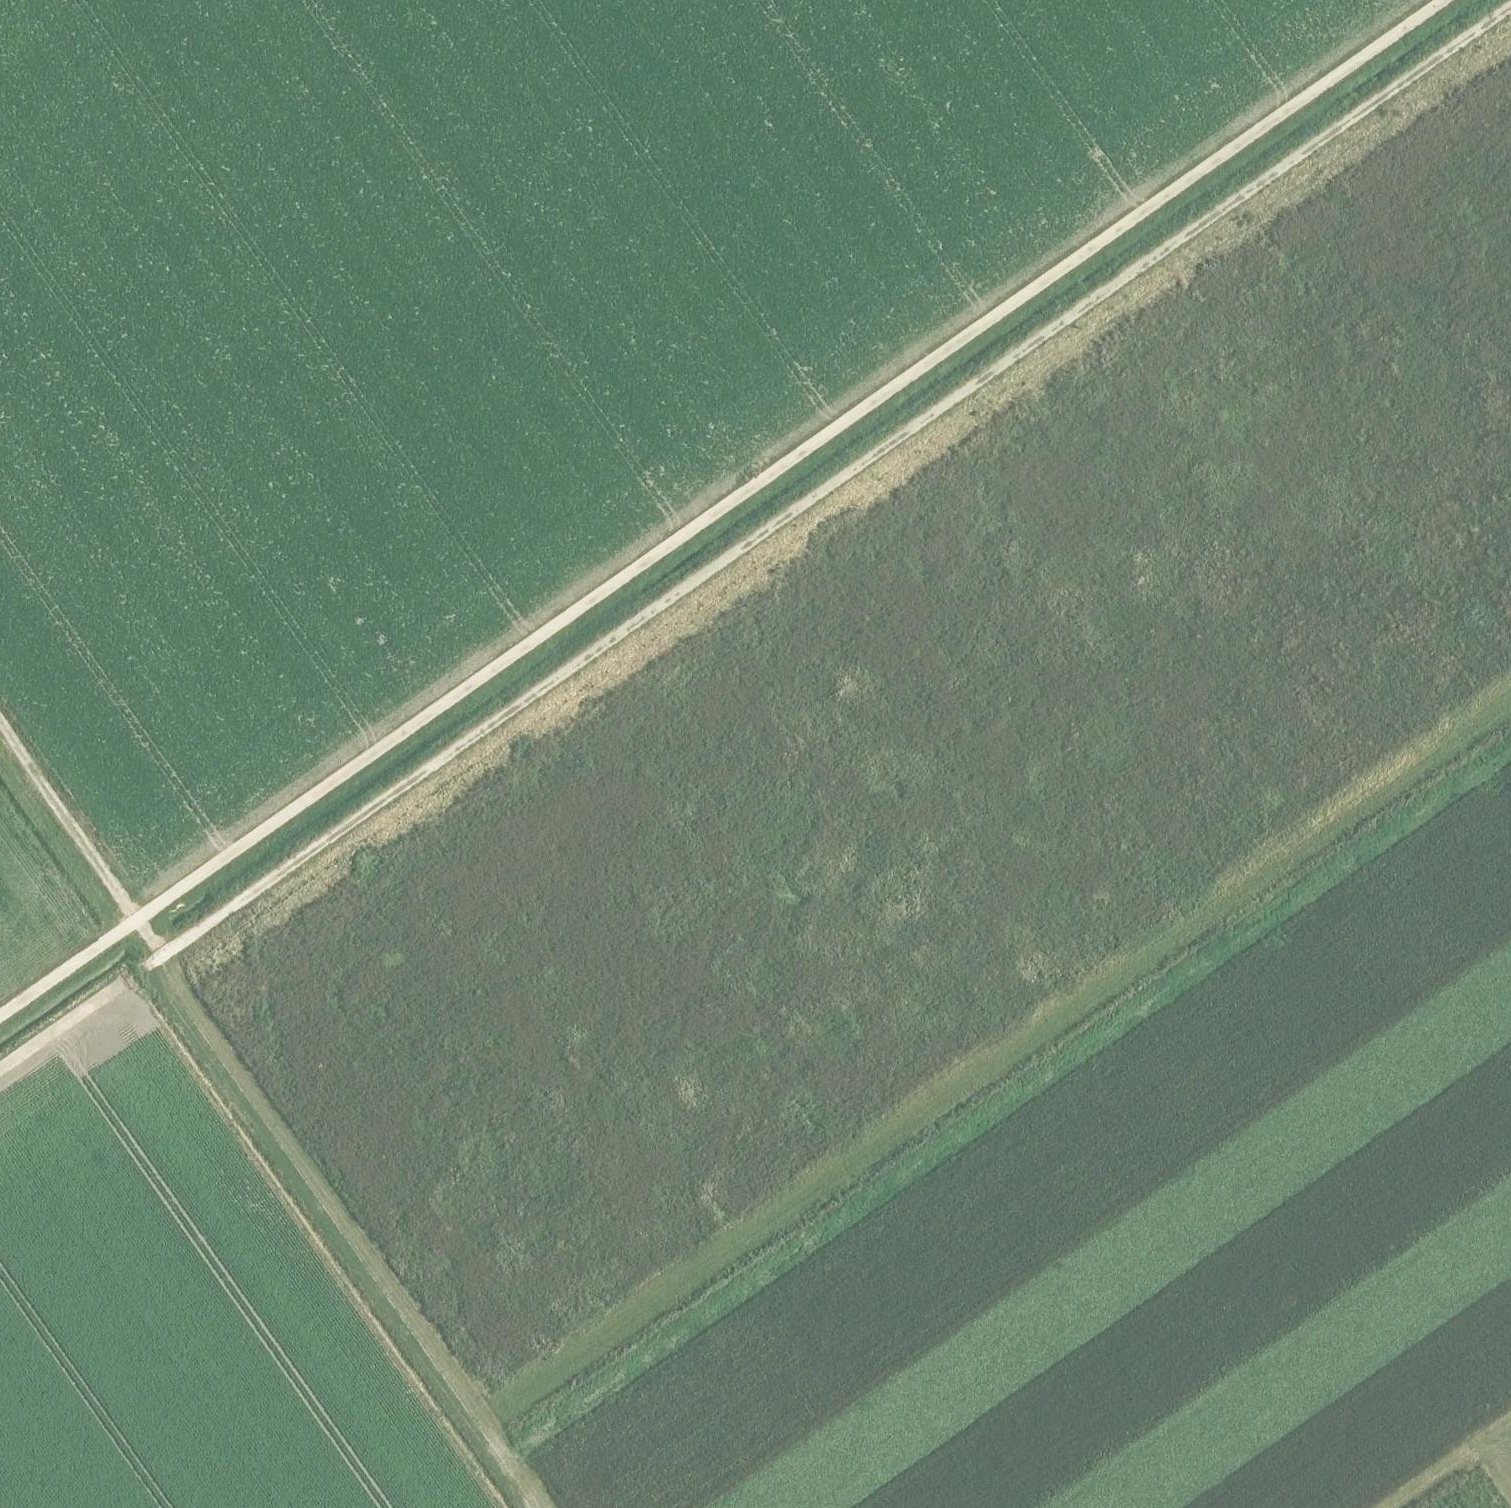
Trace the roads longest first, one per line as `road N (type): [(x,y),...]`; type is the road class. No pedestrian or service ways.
road 1 (track): [(0,726),(129,911)]

